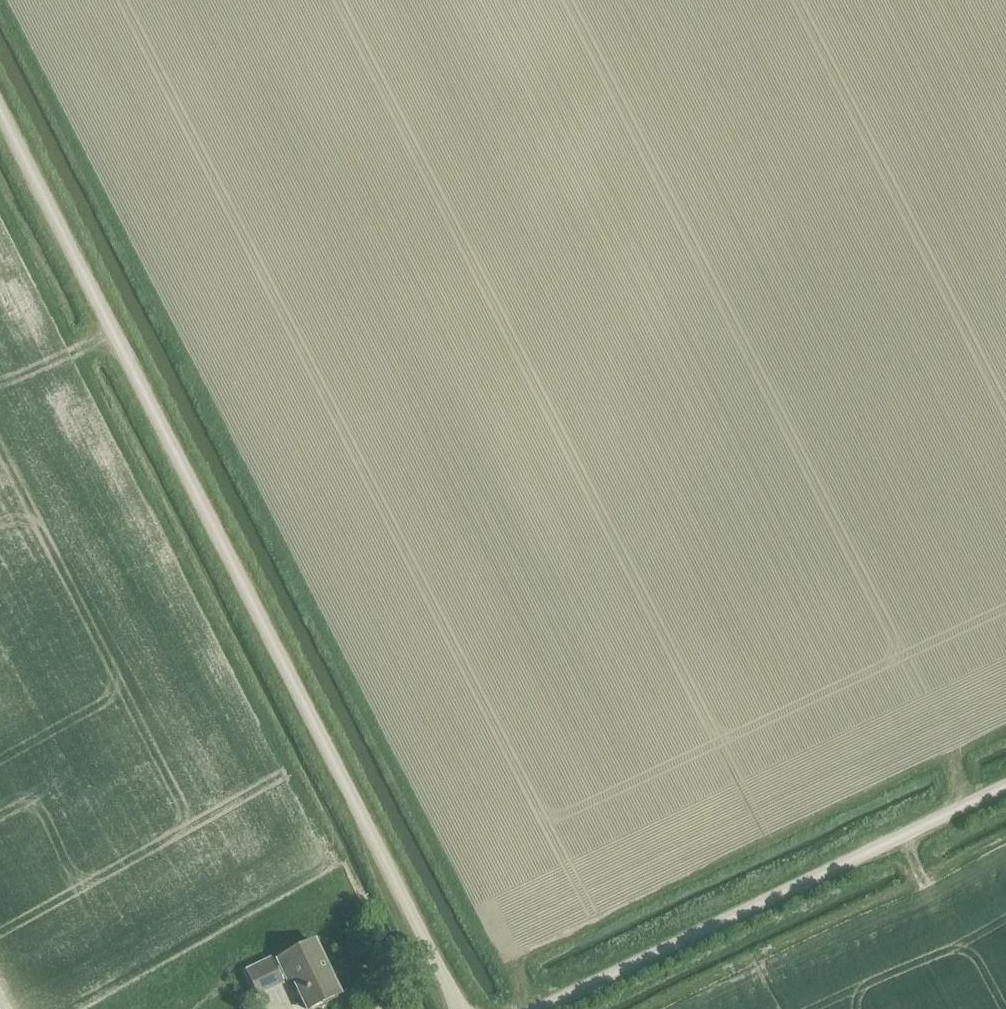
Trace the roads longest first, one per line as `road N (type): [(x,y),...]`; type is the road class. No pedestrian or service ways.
road 1 (unclassified): [(461,1008),(0,115)]
road 2 (unclassified): [(524,1008),(1005,781)]

